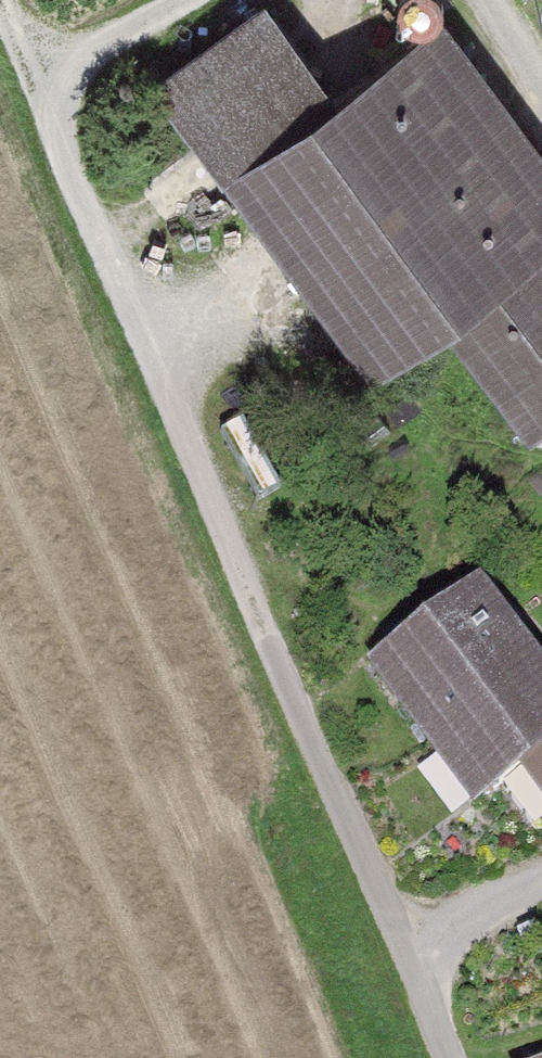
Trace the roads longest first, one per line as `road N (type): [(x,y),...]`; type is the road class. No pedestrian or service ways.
road 1 (track): [(30,94),(449,1057)]
road 2 (track): [(30,94),(183,0)]
road 3 (track): [(402,950),(541,881)]

